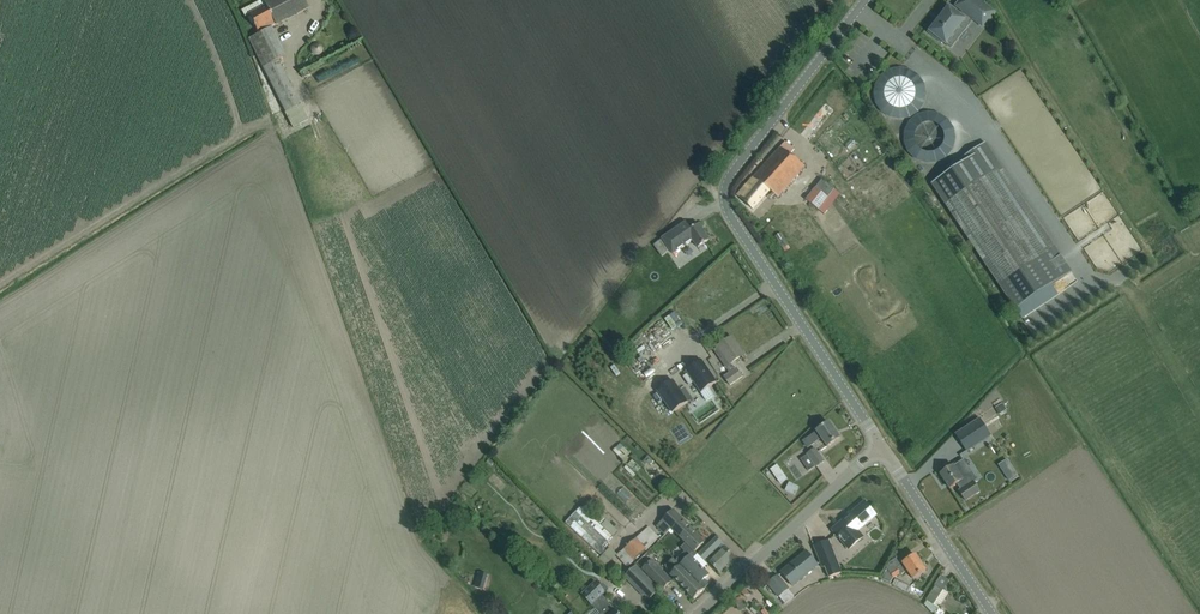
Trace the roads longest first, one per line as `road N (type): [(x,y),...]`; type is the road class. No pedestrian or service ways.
road 1 (unclassified): [(881,452),(730,216),(726,191),(870,0)]
road 2 (unclassified): [(706,613),(881,452)]
road 3 (unclassified): [(990,613),(881,452)]

